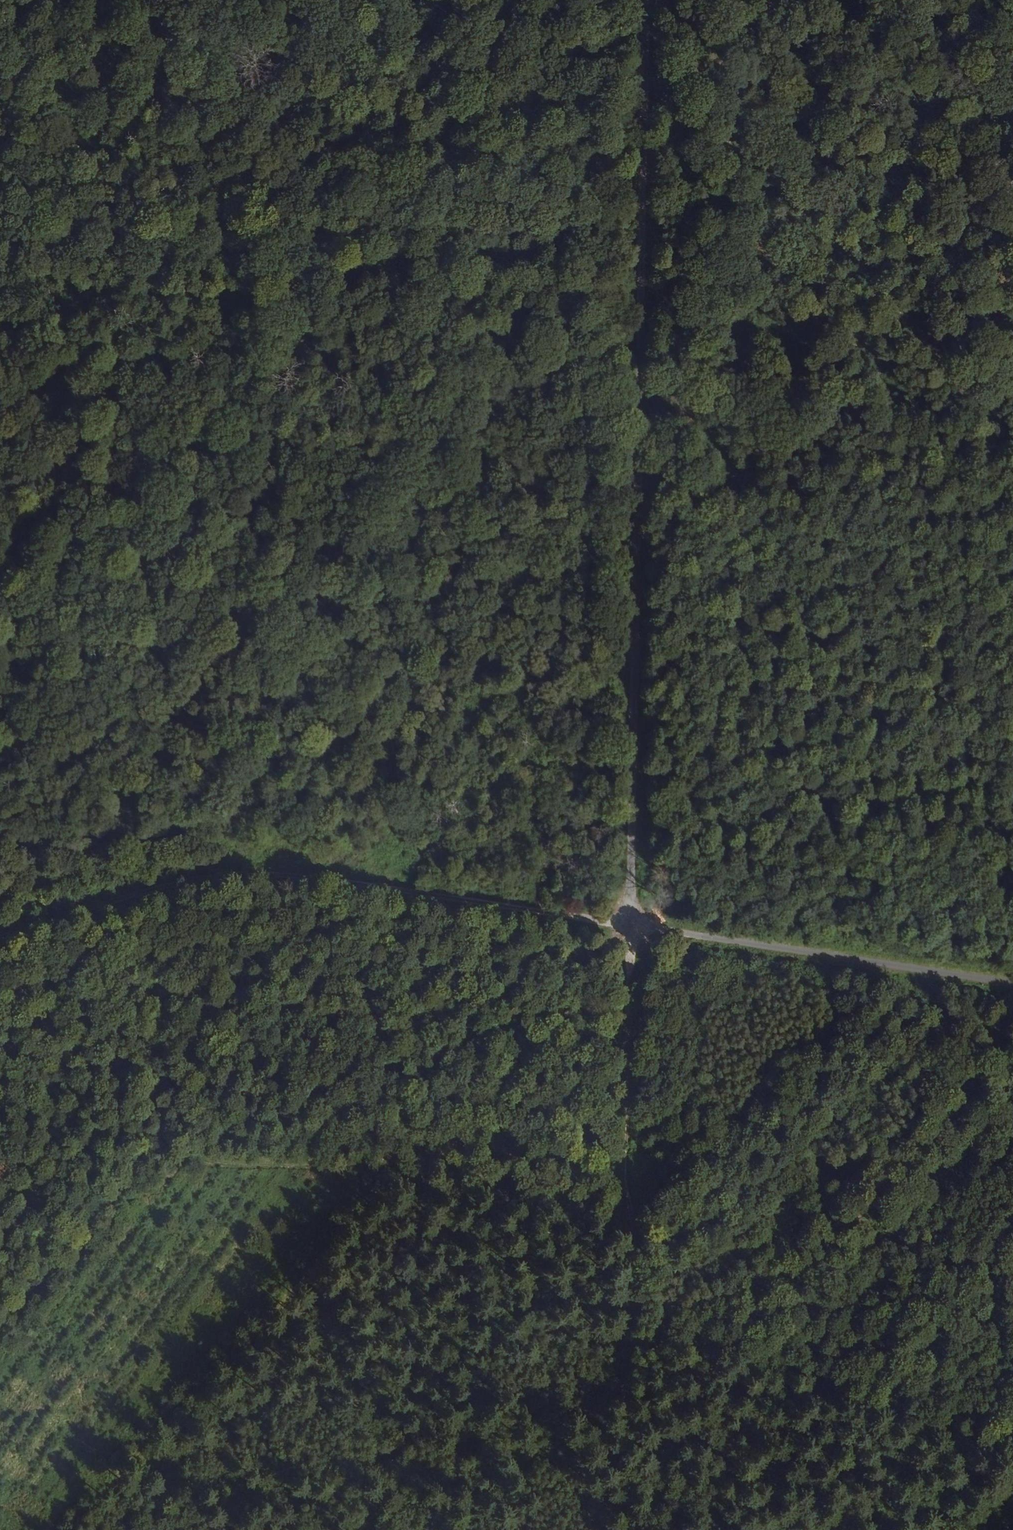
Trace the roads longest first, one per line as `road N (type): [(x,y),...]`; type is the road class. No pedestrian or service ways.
road 1 (track): [(630,926),(647,497),(651,0)]
road 2 (track): [(630,926),(535,1043),(149,1427),(84,1529)]
road 3 (track): [(0,923),(227,866),(362,876),(630,926)]
road 4 (track): [(630,926),(628,1529)]
road 5 (track): [(1012,983),(630,926)]

